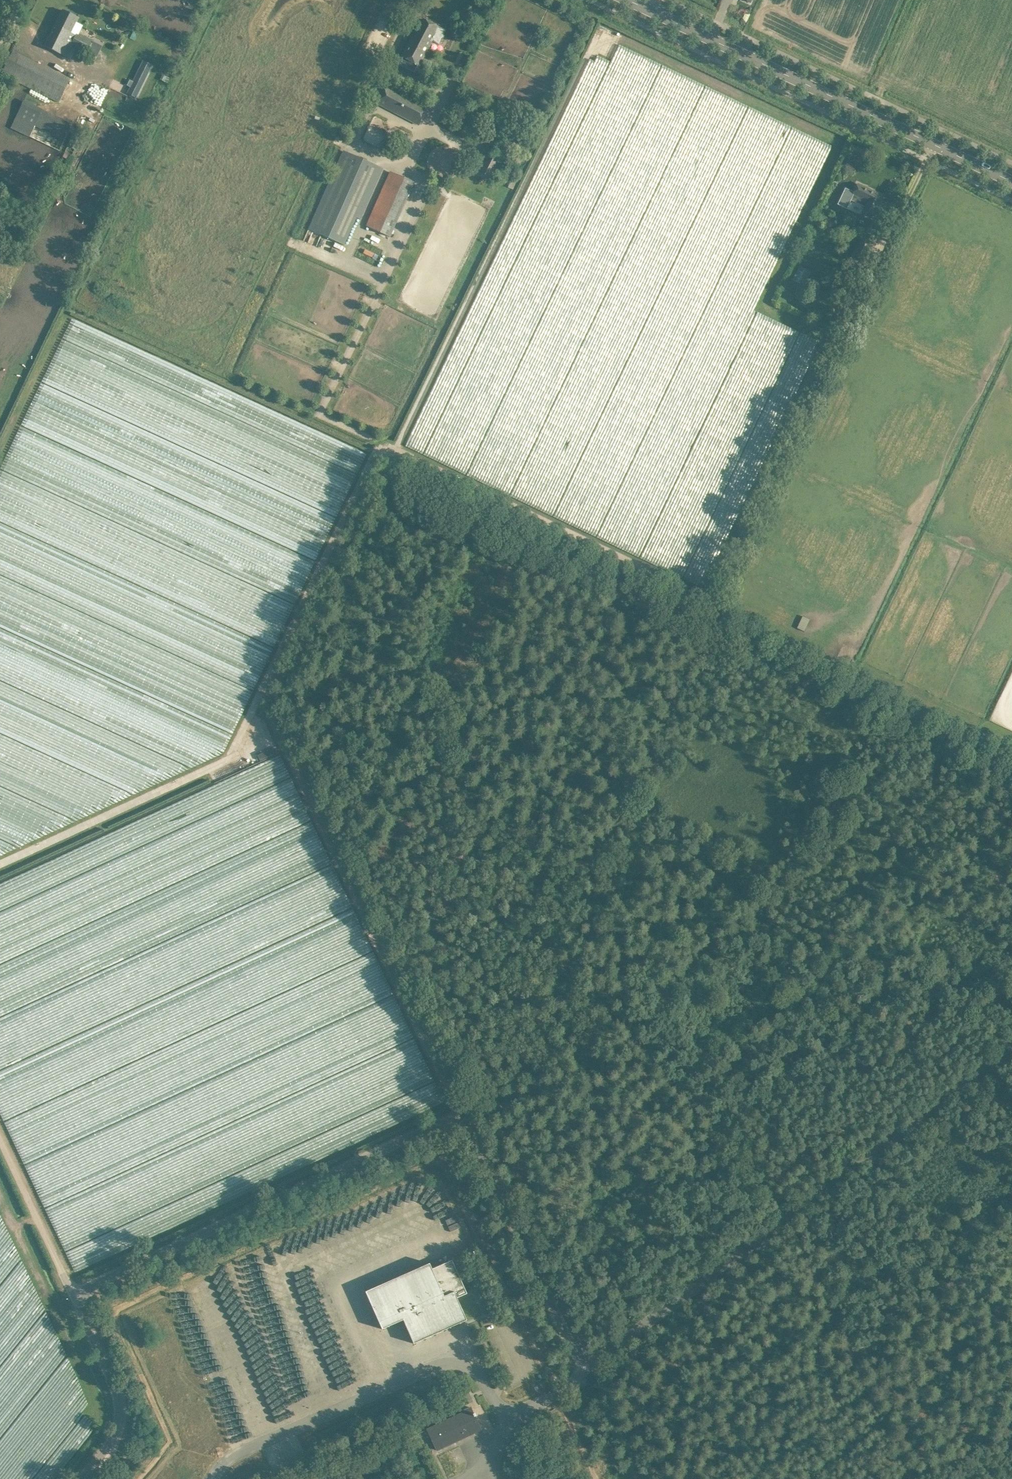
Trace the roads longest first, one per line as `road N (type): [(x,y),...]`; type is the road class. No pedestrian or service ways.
road 1 (unclassified): [(82,1478),(116,1431),(120,1399),(75,1296),(84,1290),(461,1115),(583,1373),(1011,1038)]
road 2 (track): [(561,1392),(451,1159),(335,1199),(173,1278),(99,1304),(75,1296),(0,1135)]
road 3 (track): [(544,946),(783,1217),(854,1358)]
road 4 (track): [(597,837),(1011,1036)]
road 5 (tertiary): [(1011,183),(627,0)]
road 6 (track): [(370,503),(391,467),(704,622)]
road 7 (track): [(697,638),(704,622),(1011,768)]
road 8 (track): [(0,863),(283,737)]
road 9 (track): [(283,737),(275,699),(370,503)]
road 10 (track): [(583,864),(697,638)]
road 11 (track): [(854,1358),(909,1478)]

